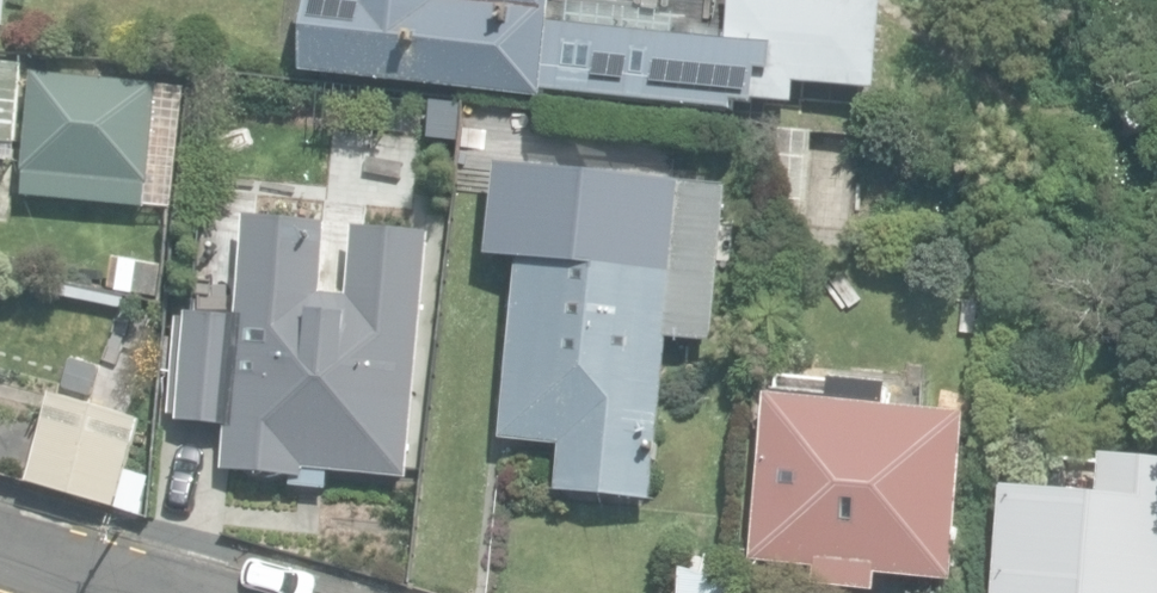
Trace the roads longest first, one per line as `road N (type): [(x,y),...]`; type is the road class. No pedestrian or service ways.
road 1 (residential): [(138,592),(0,551)]

